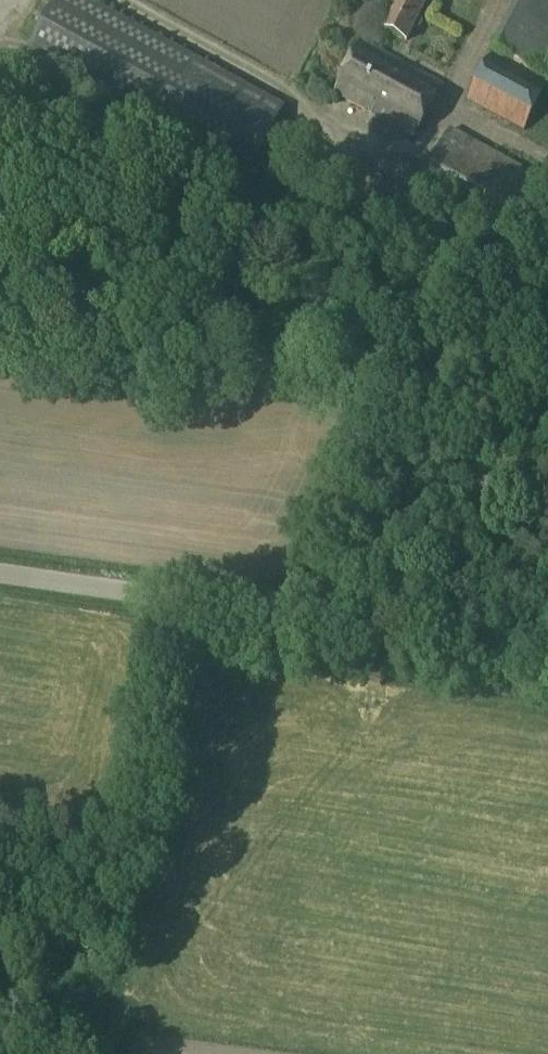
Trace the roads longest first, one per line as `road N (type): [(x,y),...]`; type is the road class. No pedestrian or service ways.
road 1 (unclassified): [(0,577),(269,614),(297,605),(547,432)]
road 2 (track): [(269,614),(358,639),(547,667)]

